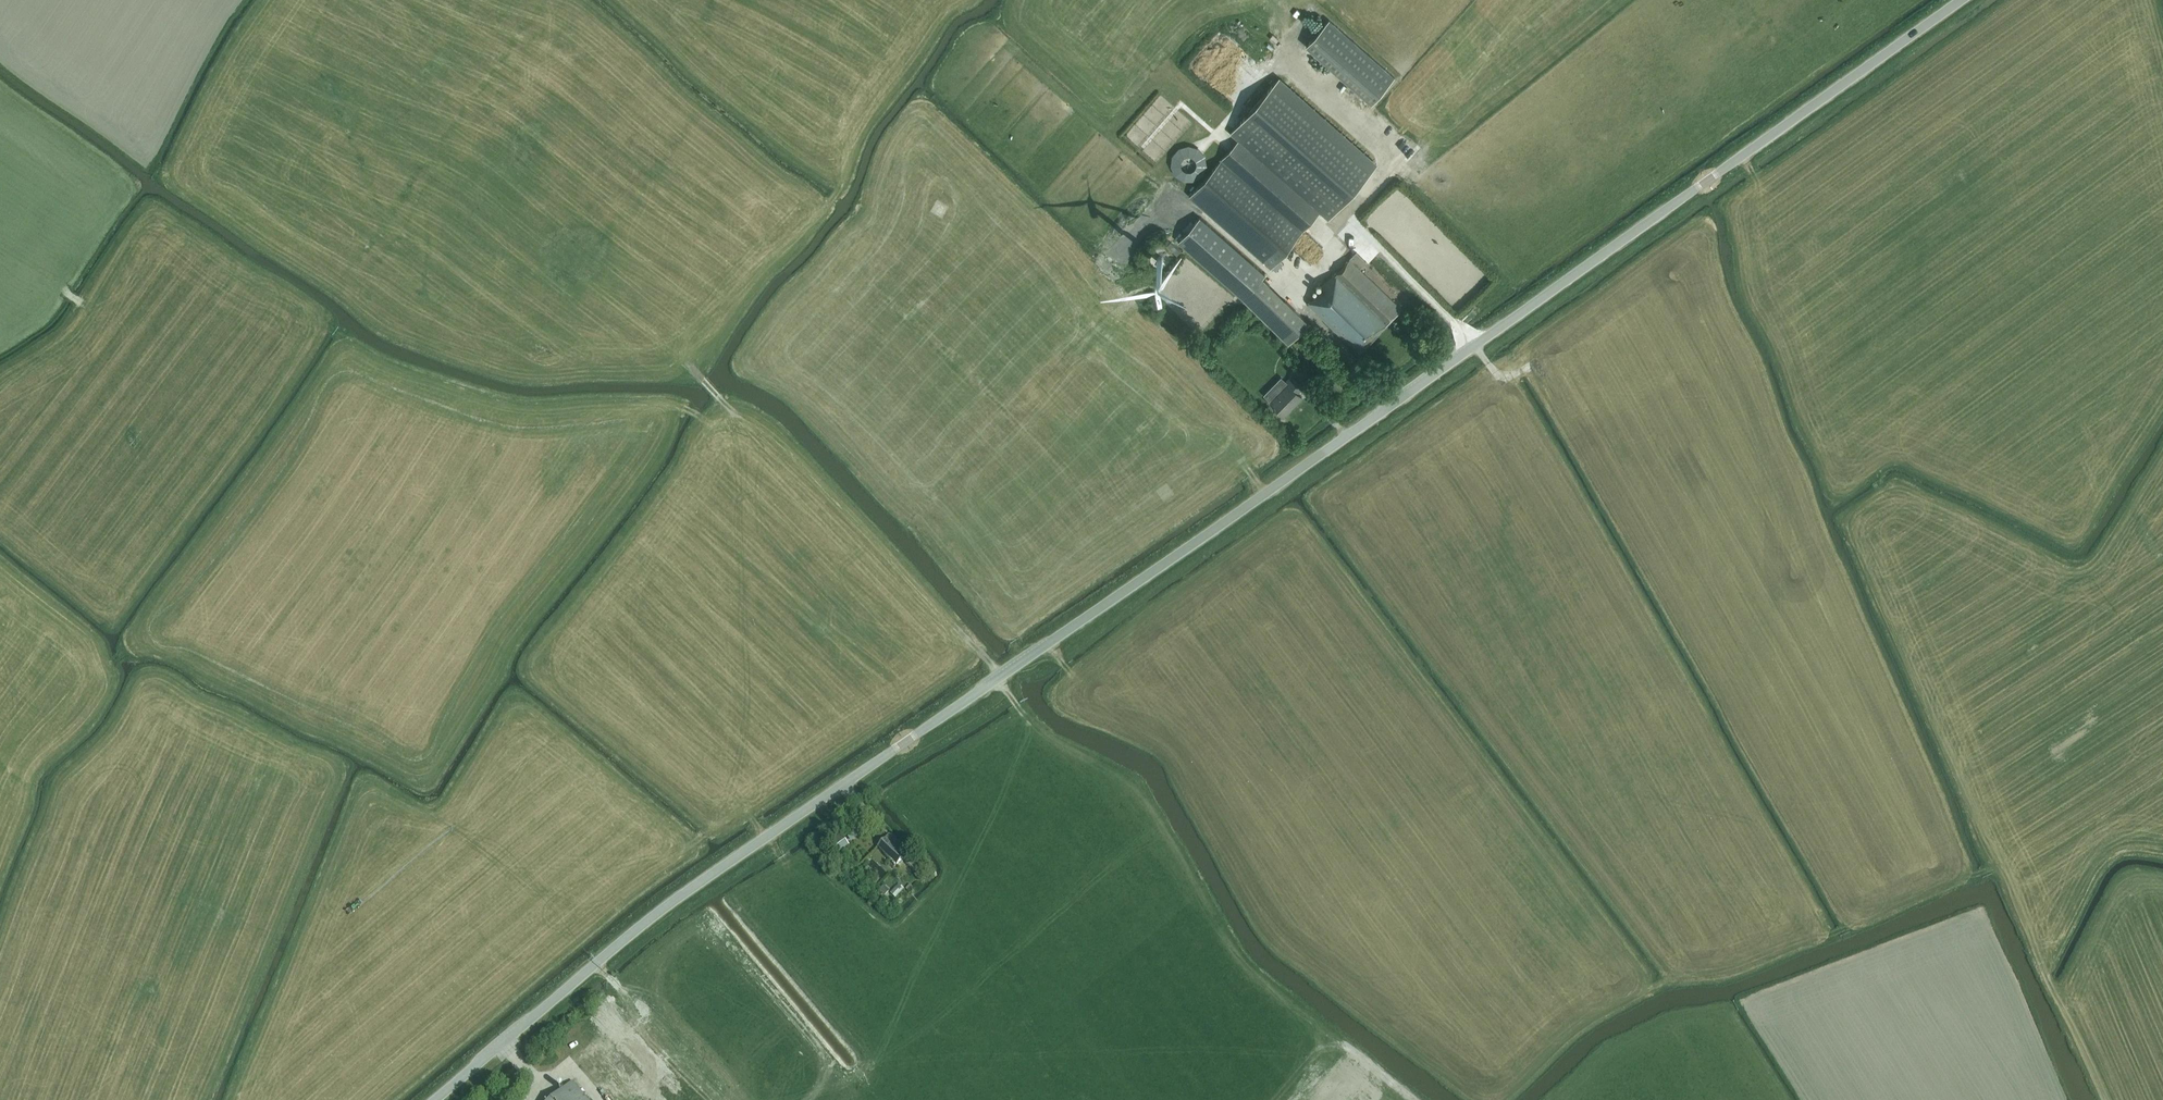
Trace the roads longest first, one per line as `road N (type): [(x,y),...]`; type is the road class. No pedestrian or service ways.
road 1 (tertiary): [(437,1099),(661,910),(1960,0)]

